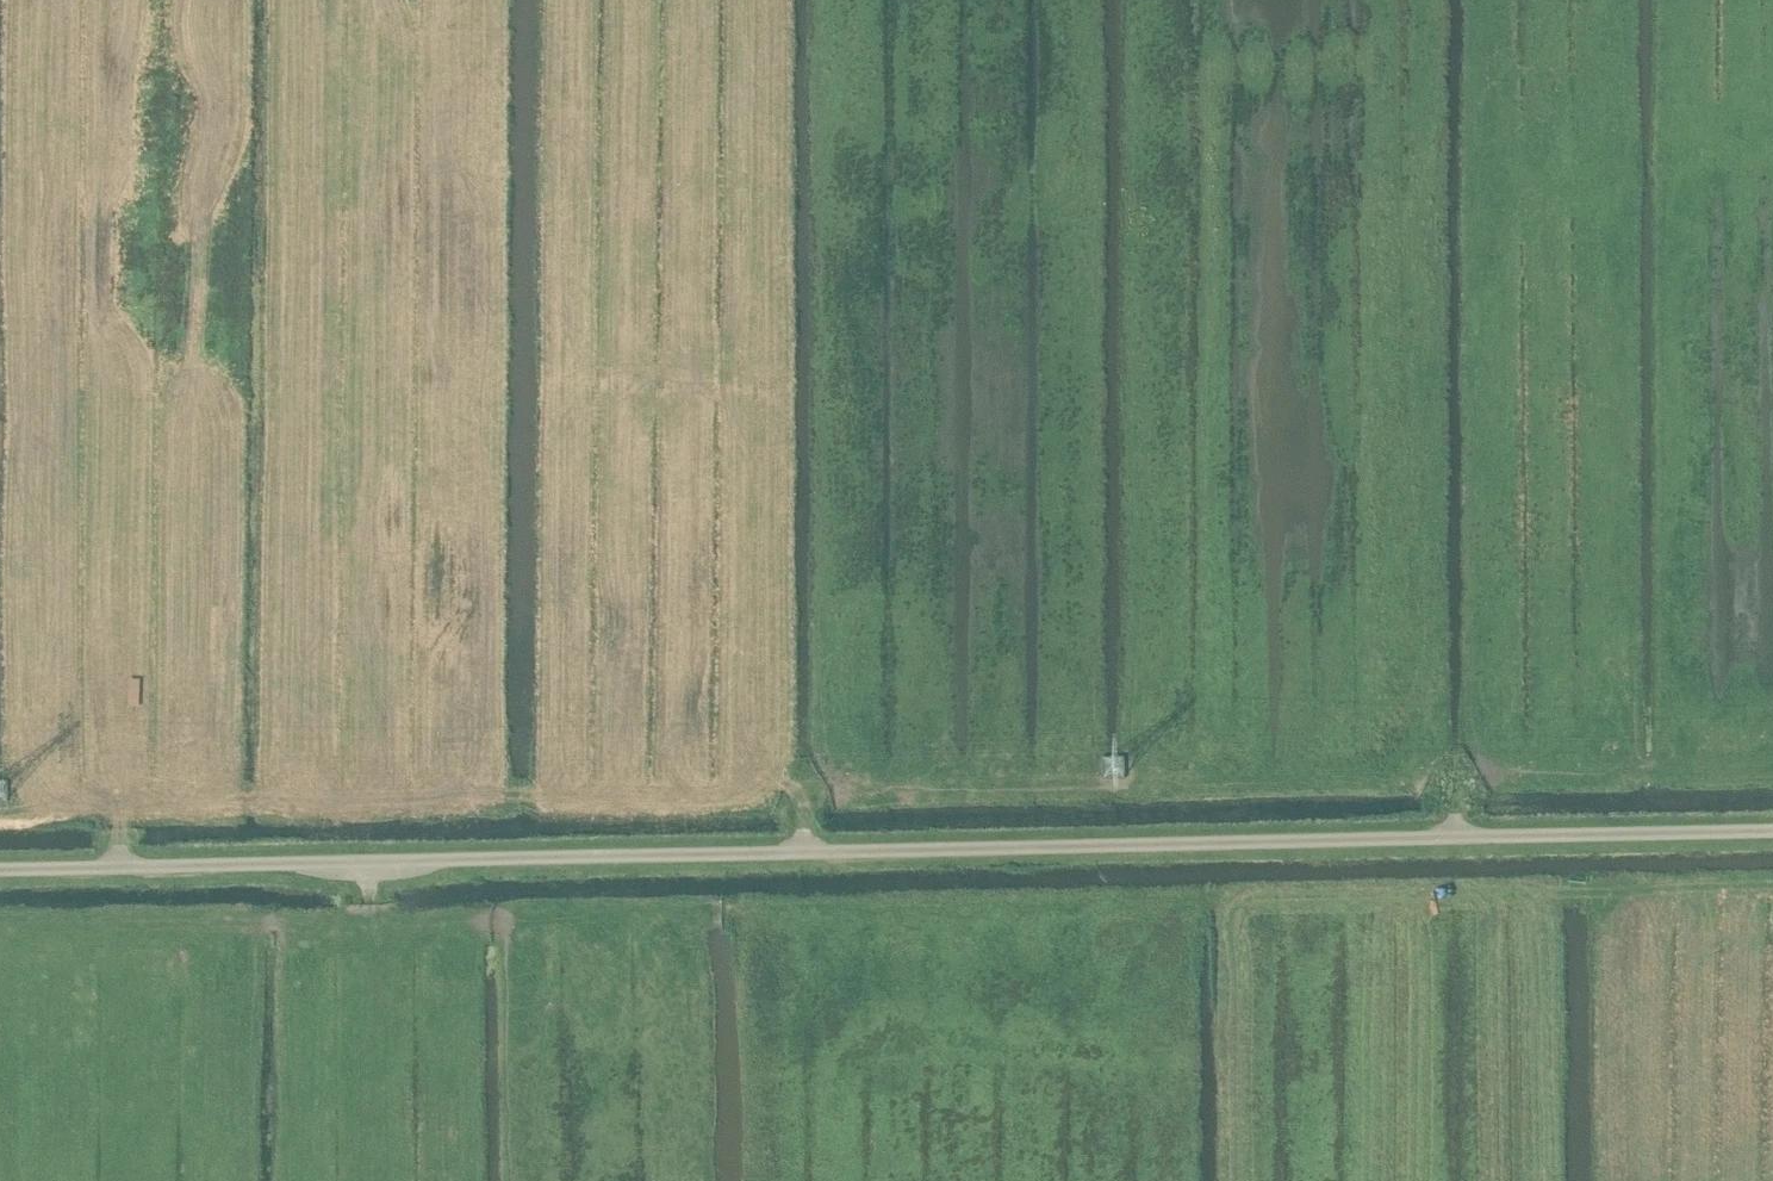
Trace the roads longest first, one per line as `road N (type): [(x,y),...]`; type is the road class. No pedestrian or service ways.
road 1 (unclassified): [(0,871),(1772,832)]

